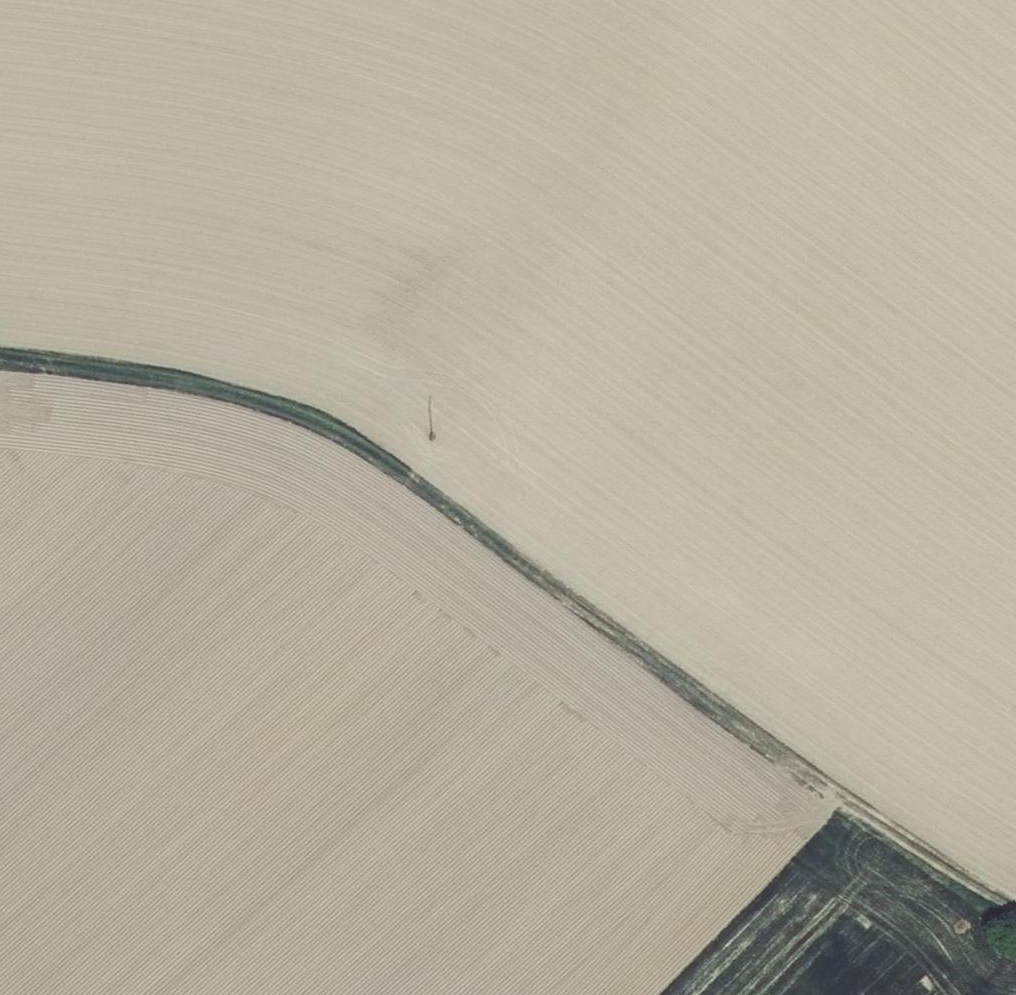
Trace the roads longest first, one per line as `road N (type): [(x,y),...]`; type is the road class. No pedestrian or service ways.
road 1 (track): [(0,363),(214,389),(302,413),(385,458),(923,851),(1015,910)]

